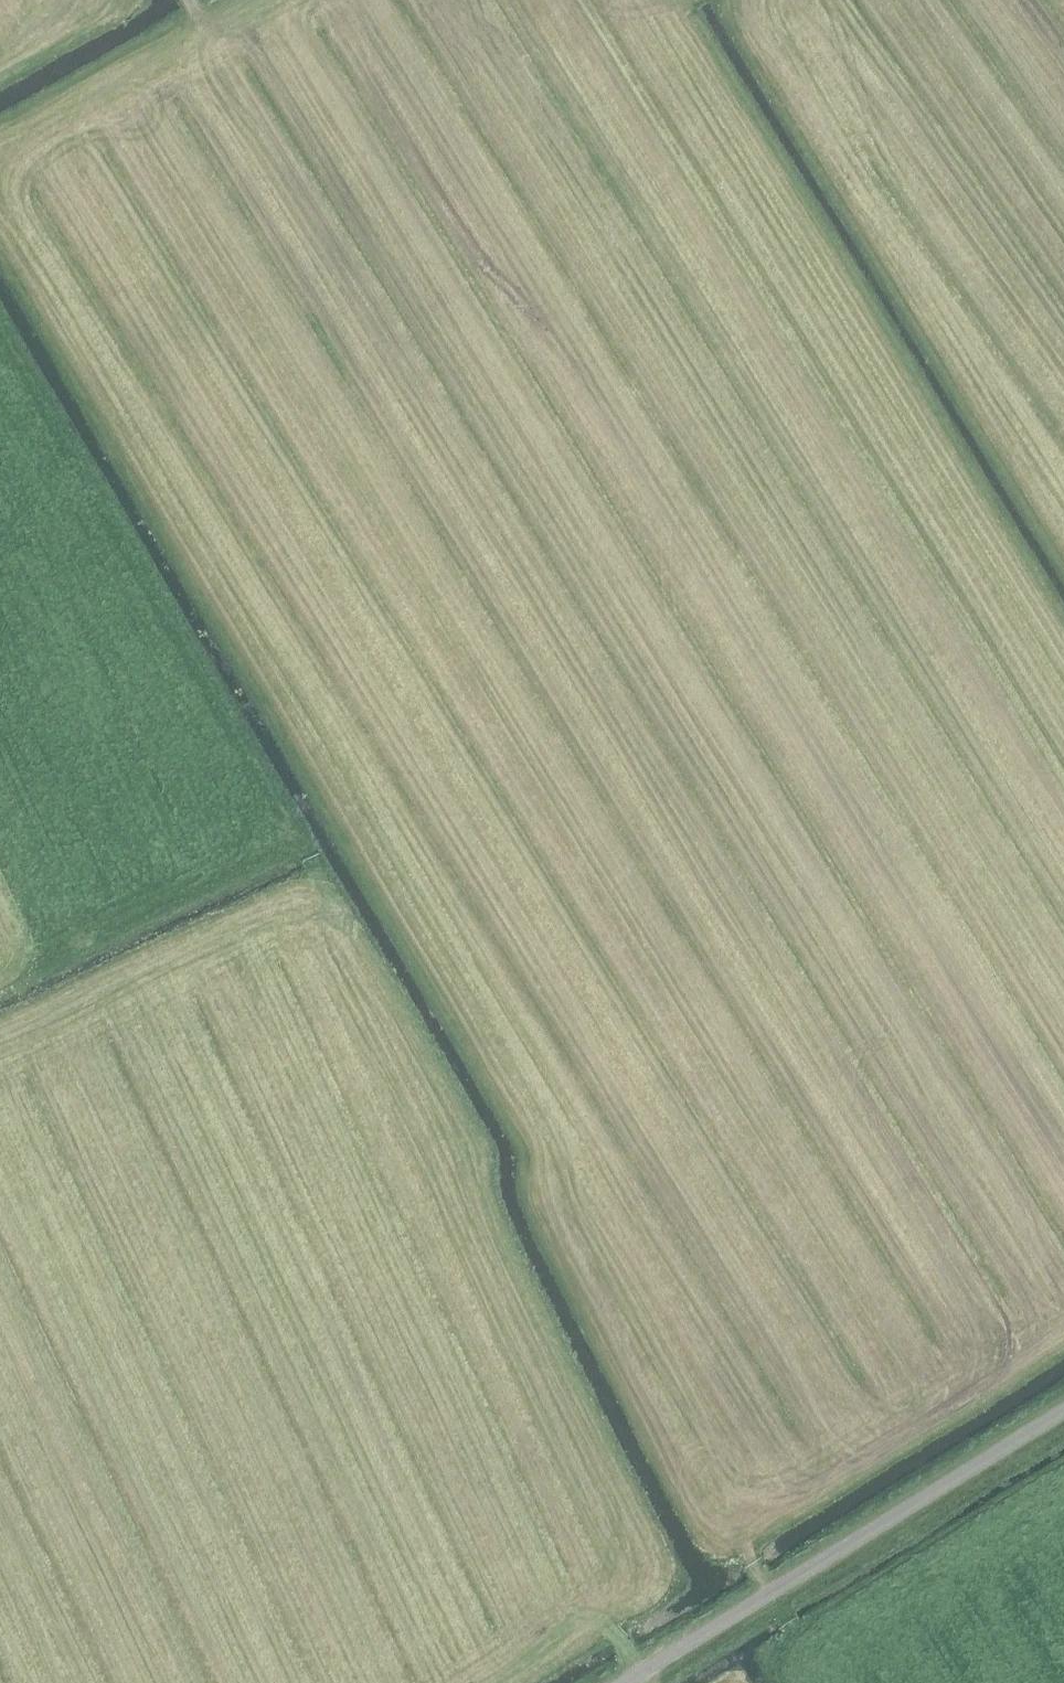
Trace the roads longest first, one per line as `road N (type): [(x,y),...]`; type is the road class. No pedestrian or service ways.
road 1 (unclassified): [(628,1682),(1063,1412)]

